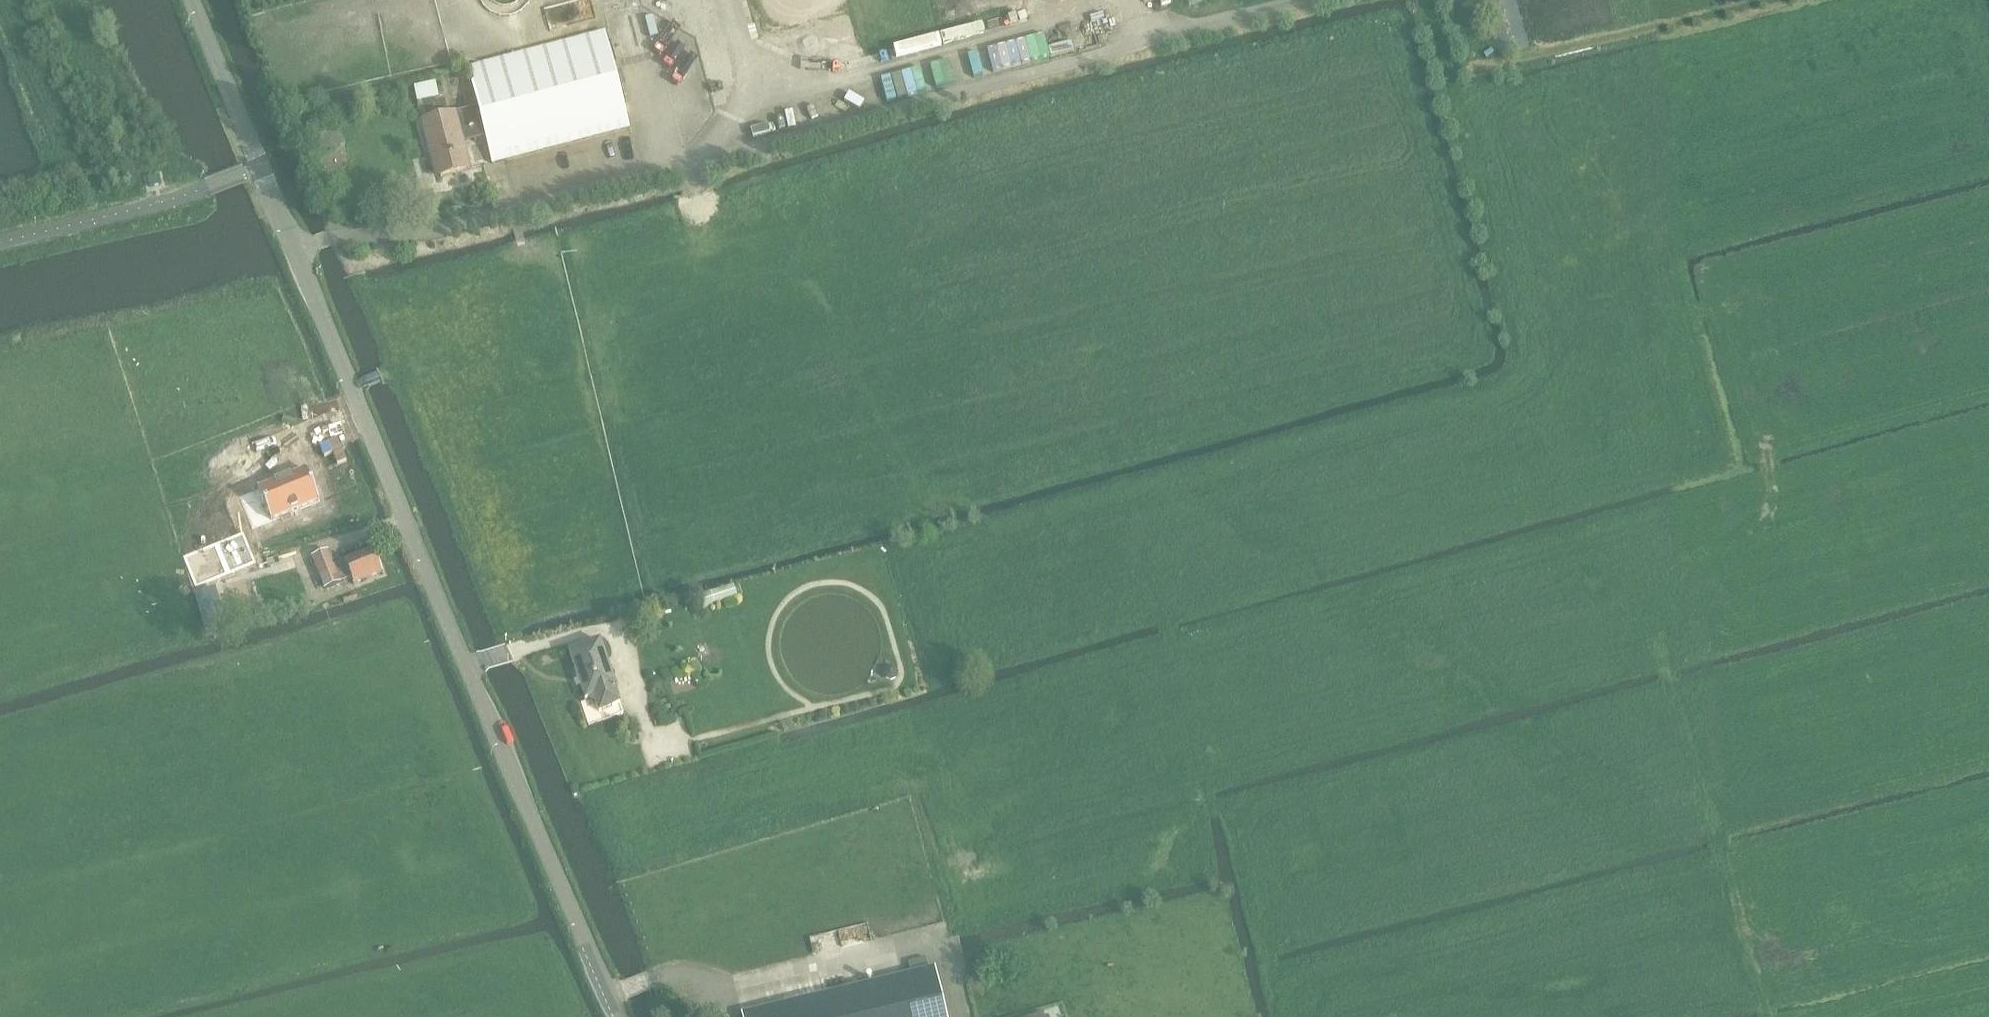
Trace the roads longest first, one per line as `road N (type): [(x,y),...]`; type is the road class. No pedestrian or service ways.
road 1 (tertiary): [(620,1016),(192,0)]

